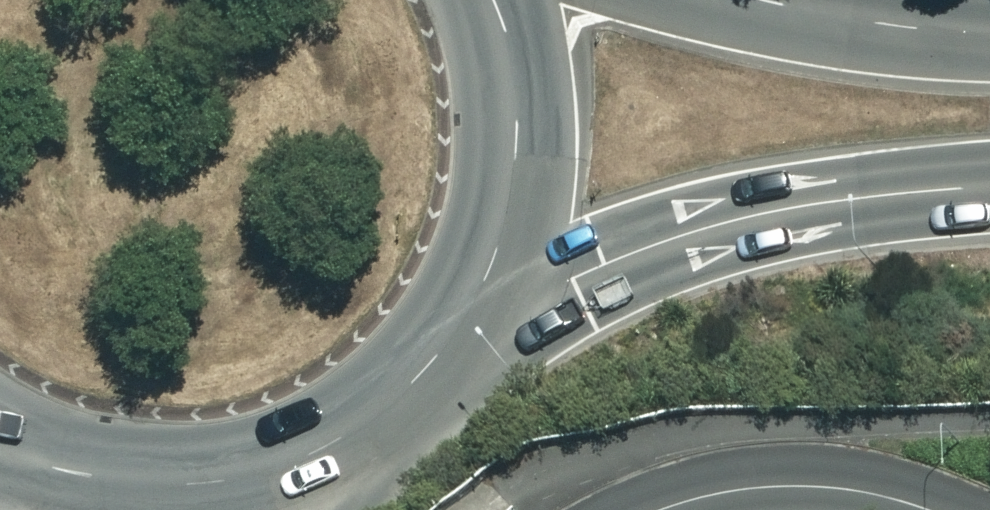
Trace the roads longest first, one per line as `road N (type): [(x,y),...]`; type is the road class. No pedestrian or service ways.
road 1 (secondary): [(989,186),(771,211),(660,242),(457,333)]
road 2 (trunk): [(356,429),(288,462),(213,480),(136,481),(61,465),(0,436)]
road 3 (trunk): [(486,0),(498,23),(517,129),(503,235),(457,333)]
road 4 (residential): [(930,509),(847,488),(779,484),(662,509)]
road 5 (secondary): [(768,0),(989,29)]
road 6 (trunk): [(457,333),(411,386),(356,429)]

